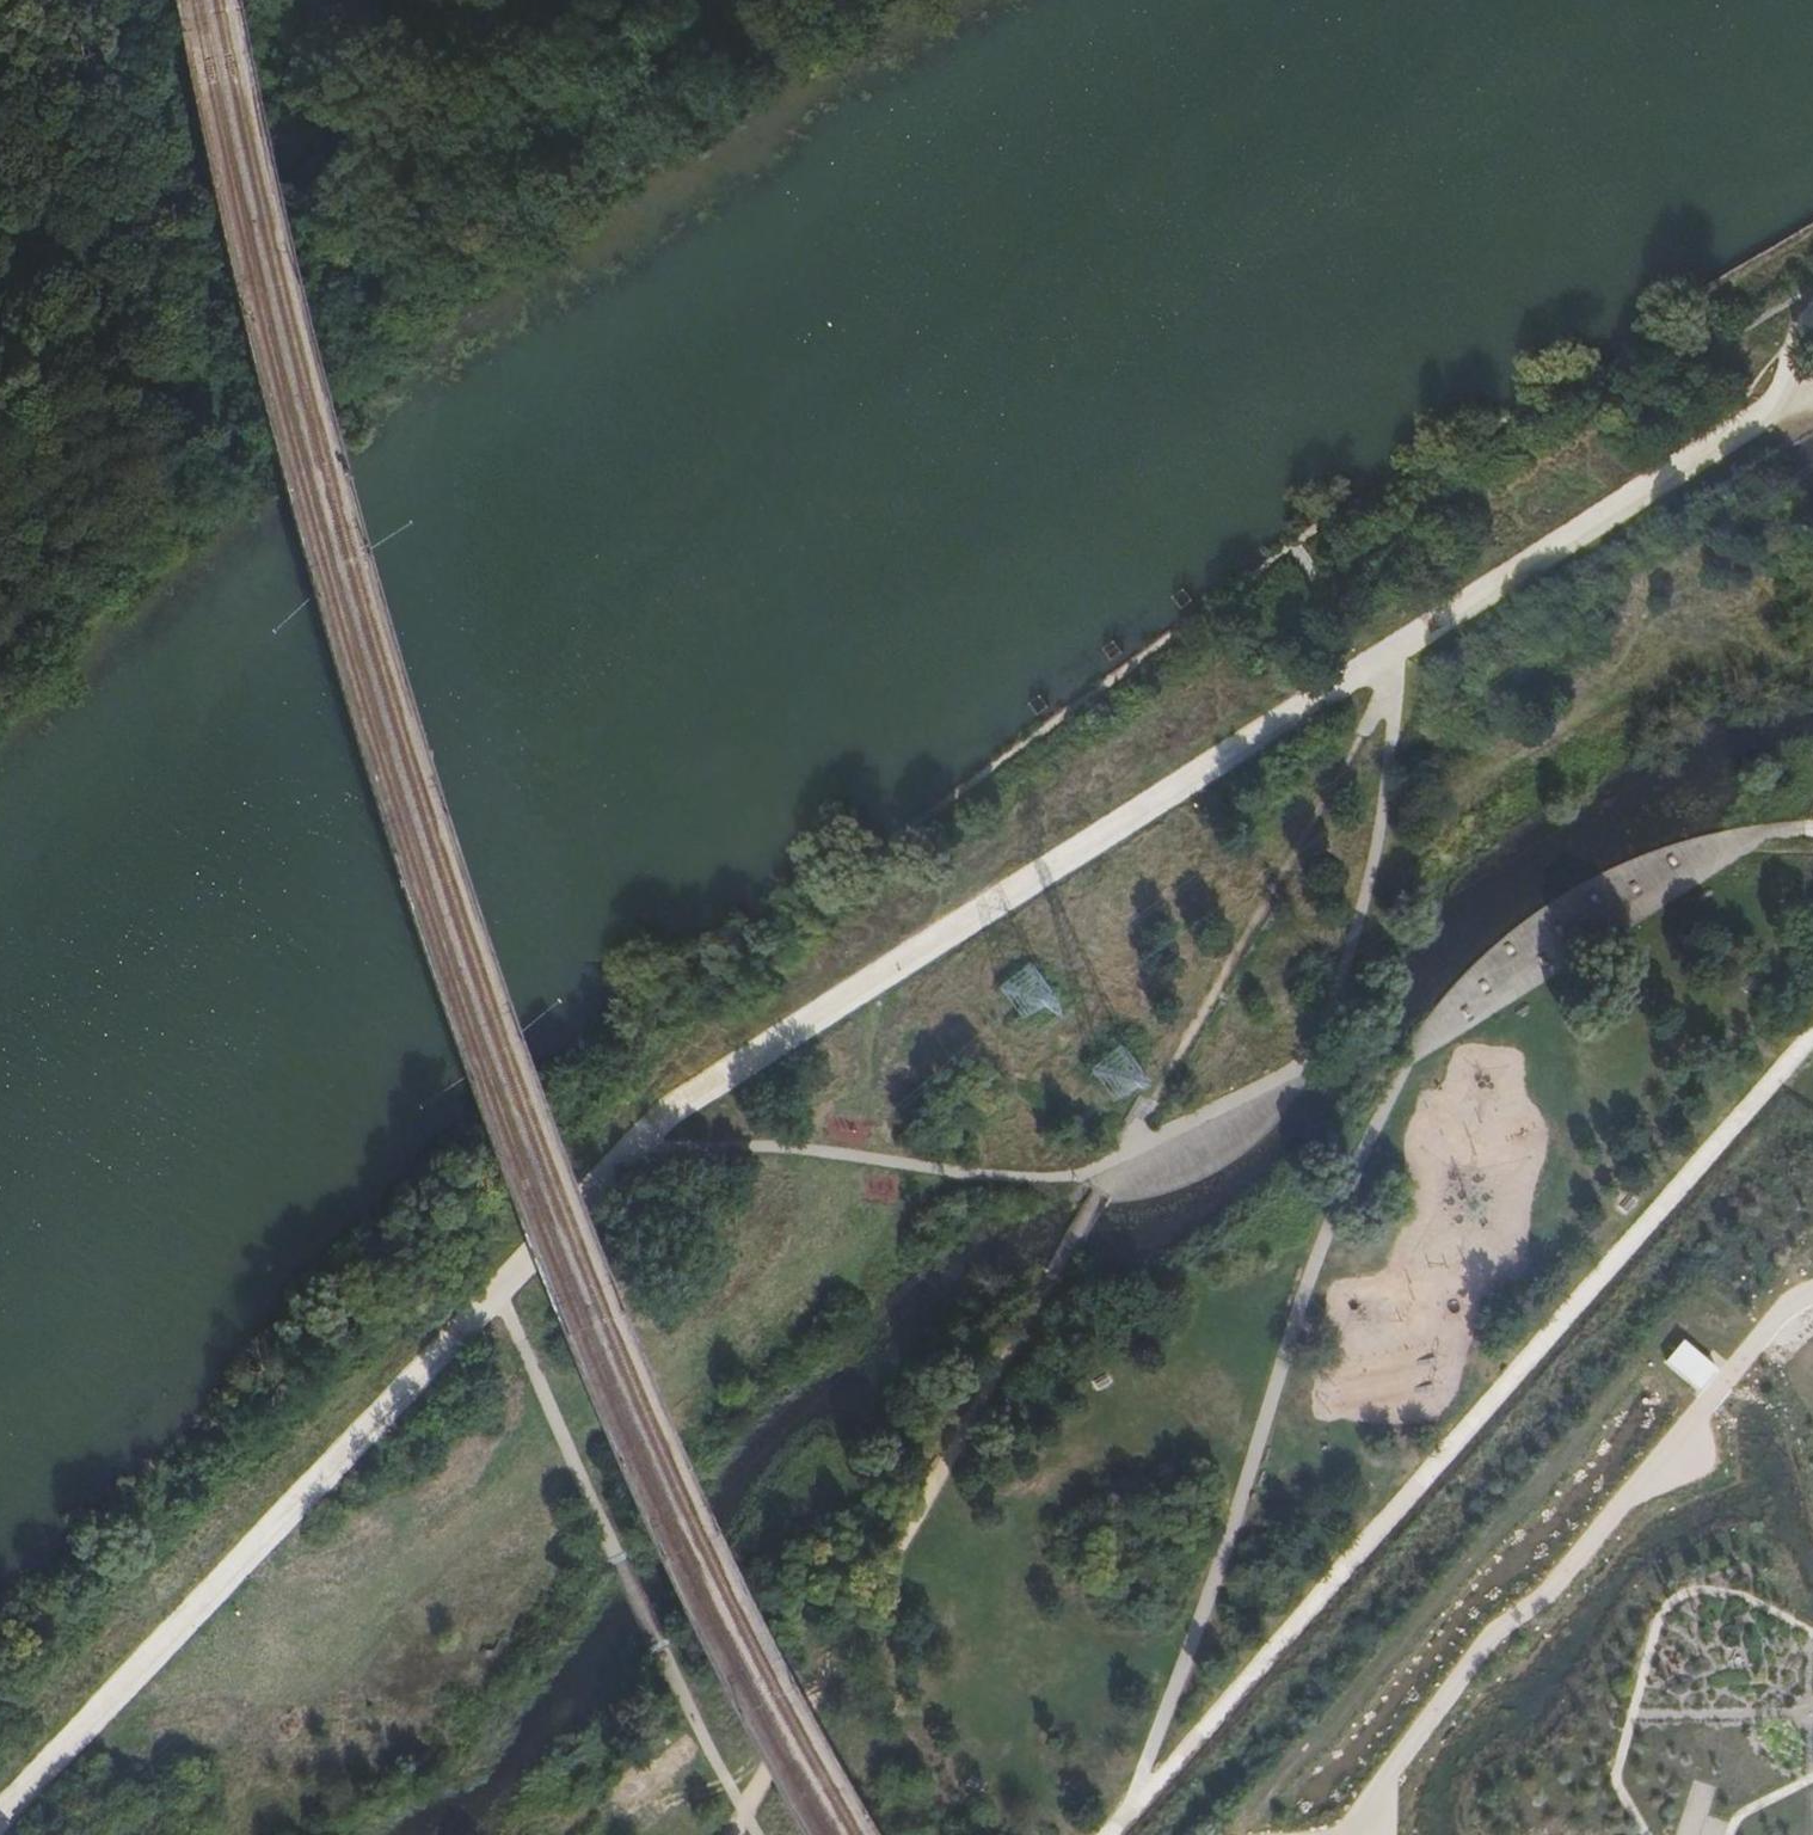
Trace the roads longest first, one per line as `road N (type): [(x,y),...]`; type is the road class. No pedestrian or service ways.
road 1 (track): [(623,1140),(806,1148),(1025,1180),(1068,1178),(1120,1157)]

